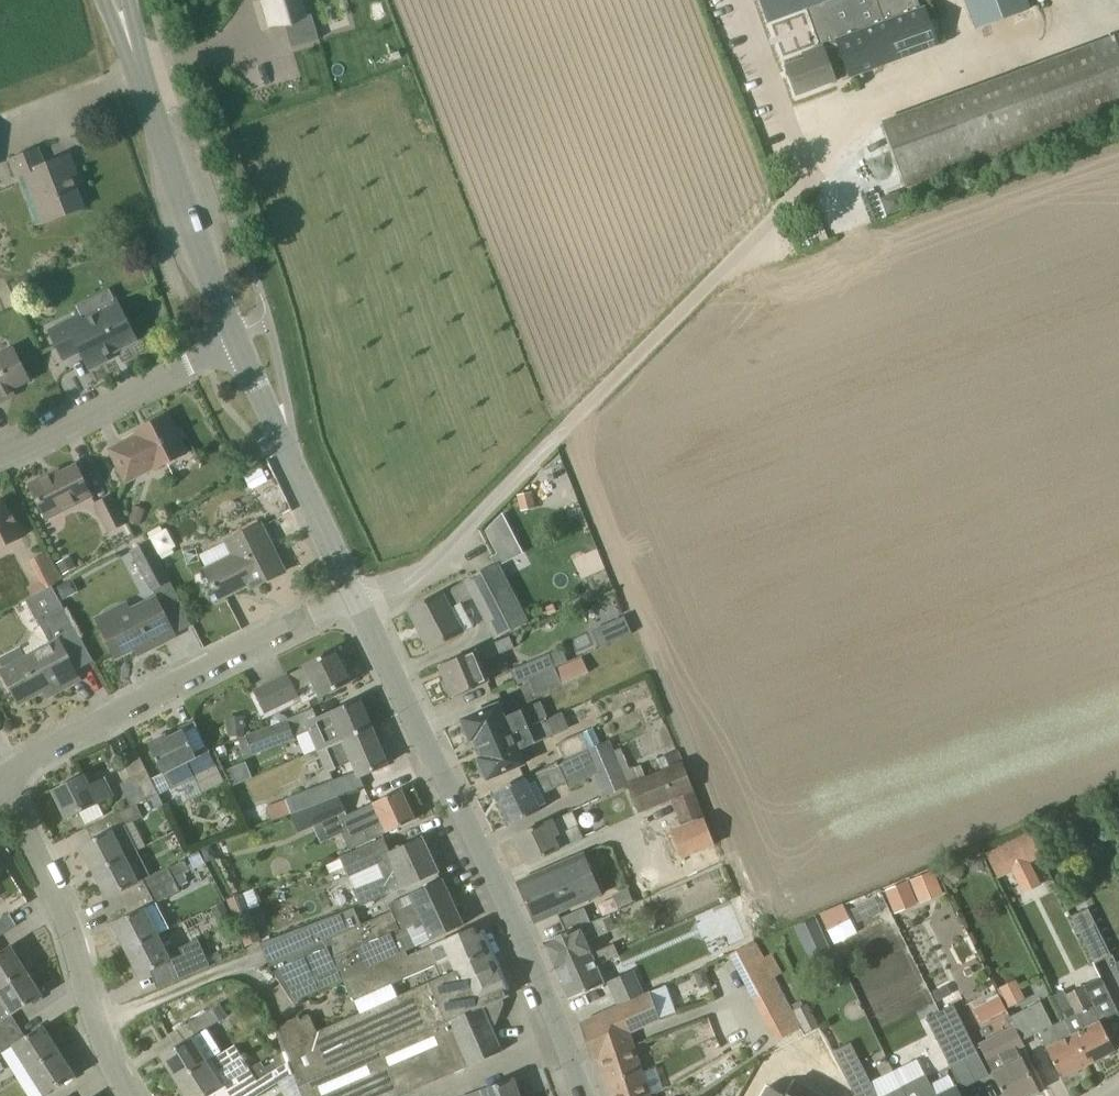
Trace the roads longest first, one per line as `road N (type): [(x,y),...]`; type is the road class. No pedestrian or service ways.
road 1 (unclassified): [(367,616),(774,199)]
road 2 (secondary): [(581,1095),(486,856),(367,616)]
road 3 (residential): [(2,780),(118,710),(359,596)]
road 4 (residential): [(134,1095),(94,1015),(56,883),(2,780)]
road 5 (secondary): [(239,343),(129,38)]
road 6 (secondary): [(359,596),(239,343)]
road 7 (residential): [(0,451),(239,343)]

